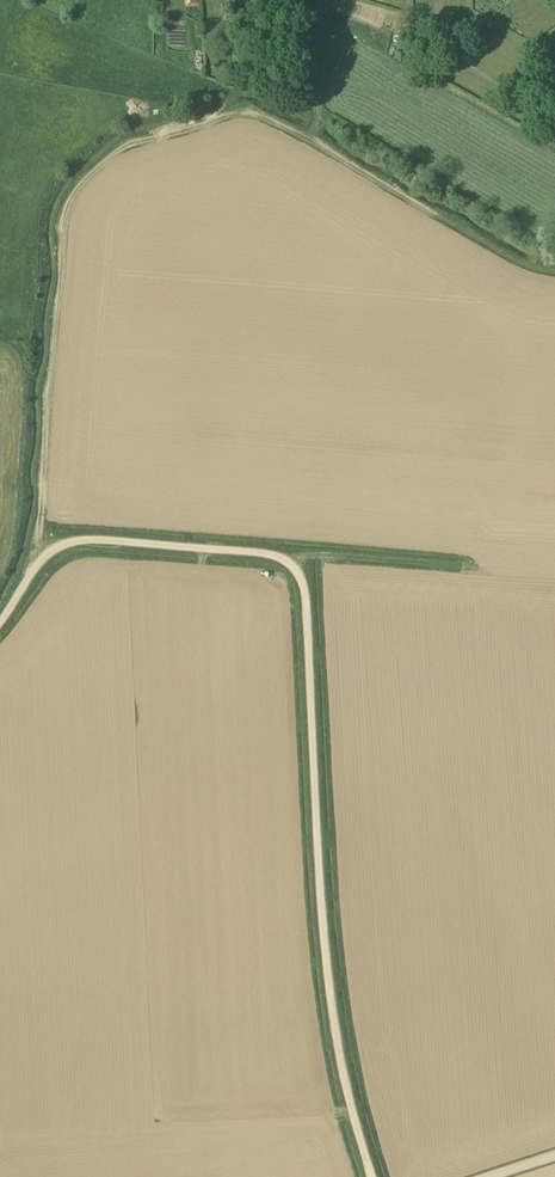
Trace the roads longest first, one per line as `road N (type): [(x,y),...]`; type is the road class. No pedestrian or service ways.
road 1 (track): [(374,1176),(324,941),(303,575),(272,556),(91,541),(47,556),(0,621)]
road 2 (track): [(47,556),(45,416),(63,264),(58,227),(74,184),(110,154),(241,115),(264,116),(554,275)]

